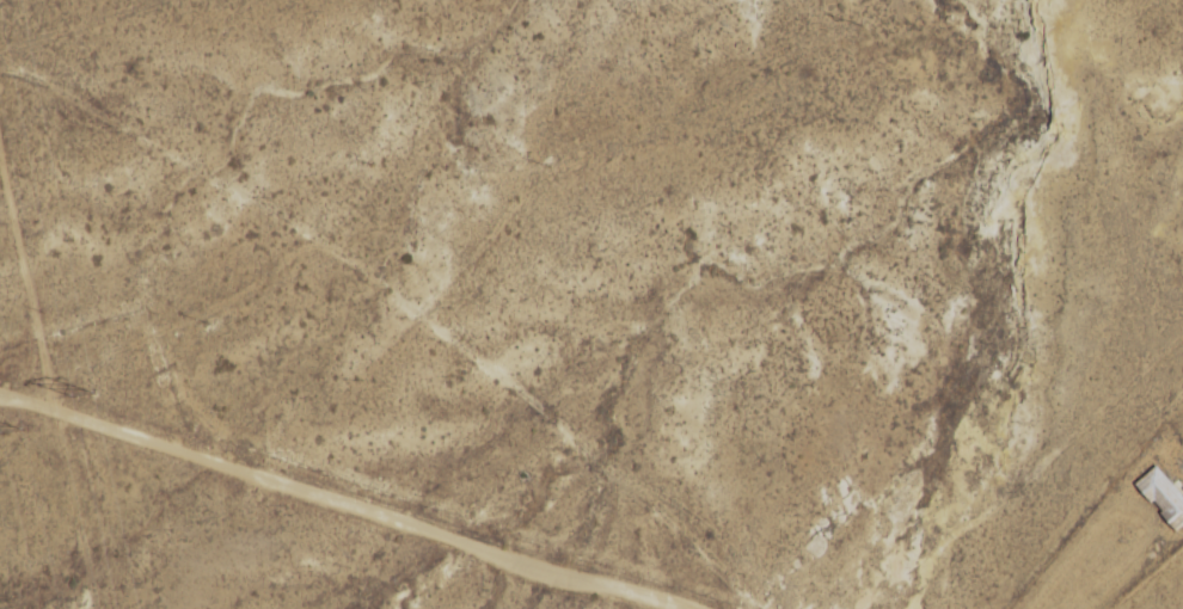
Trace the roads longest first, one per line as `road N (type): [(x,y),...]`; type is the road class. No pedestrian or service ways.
road 1 (residential): [(717,608),(216,217),(0,88)]

